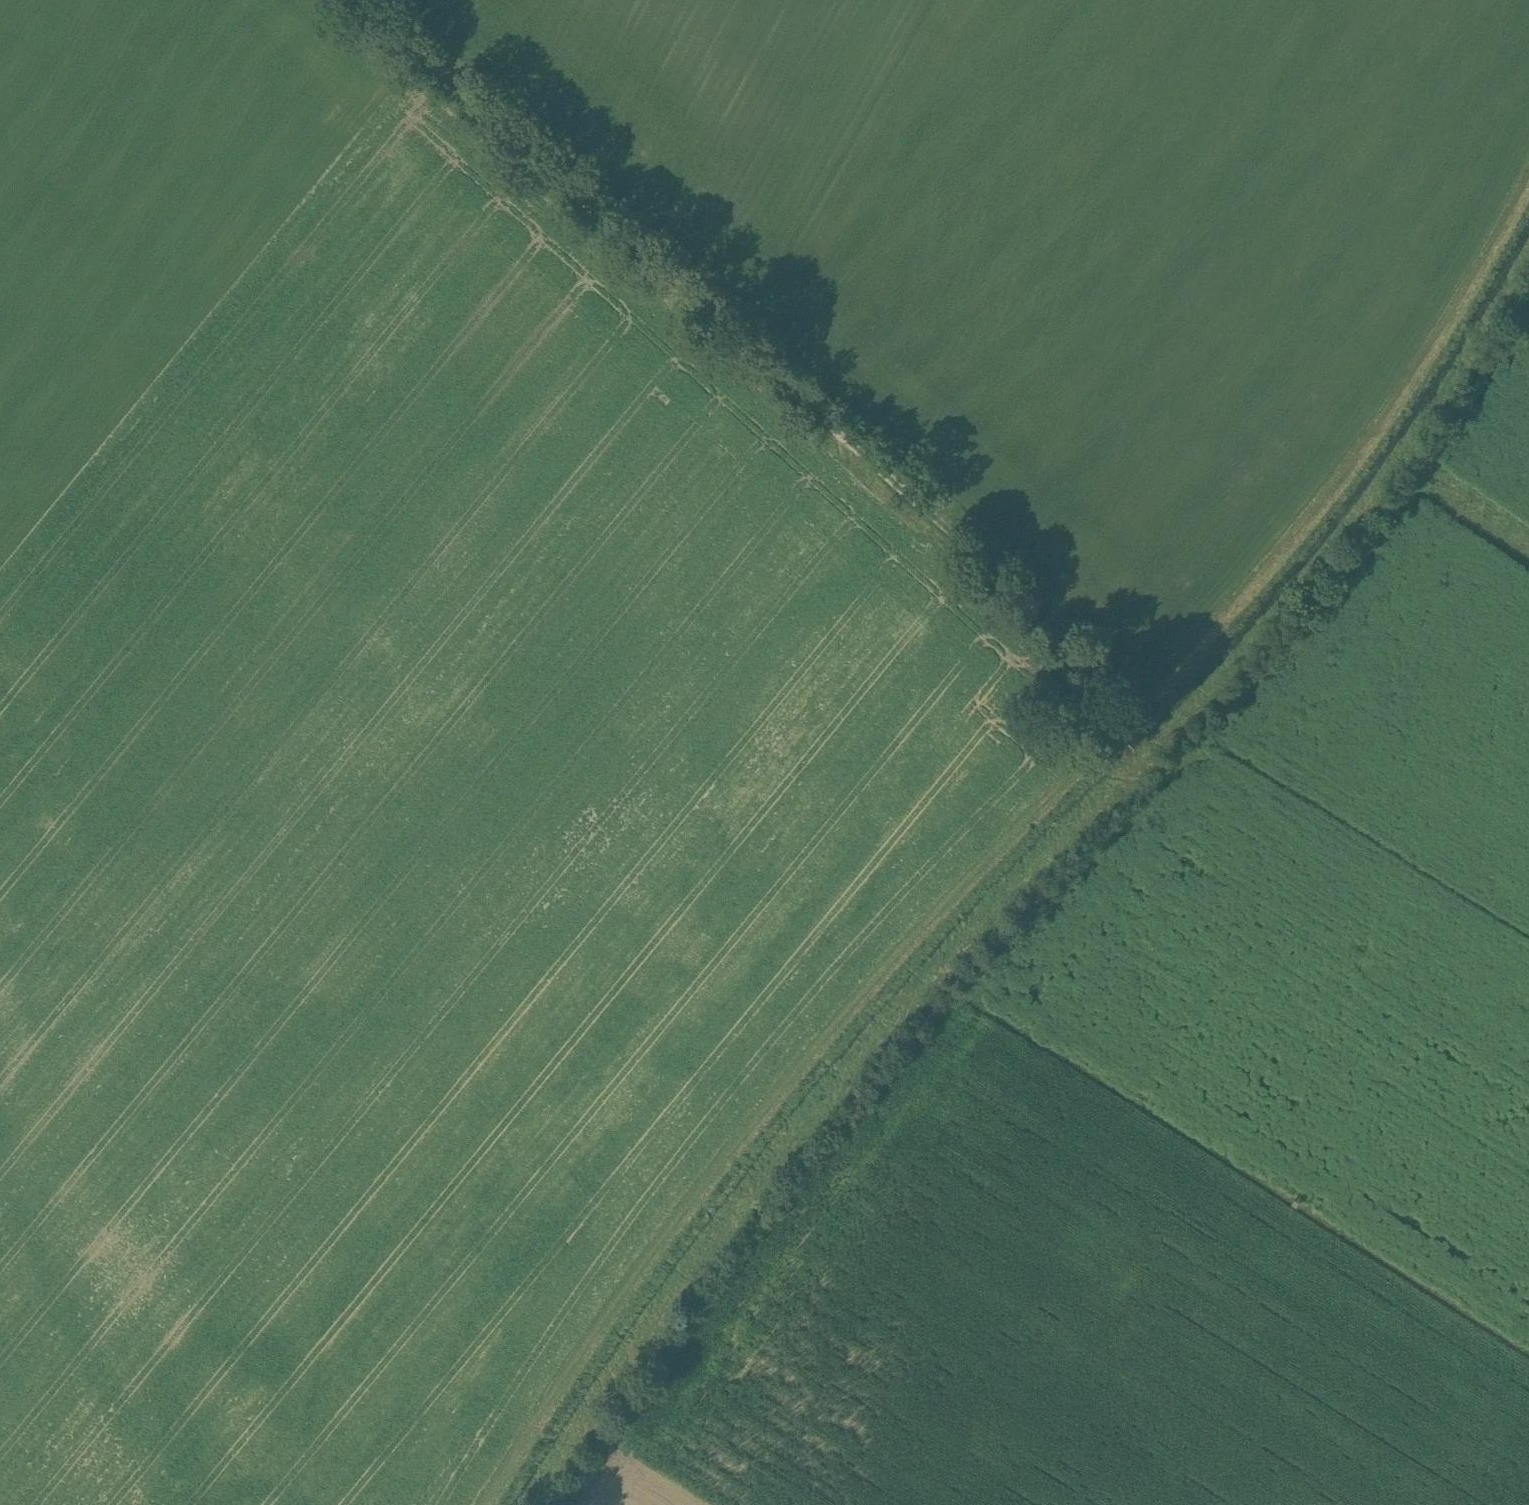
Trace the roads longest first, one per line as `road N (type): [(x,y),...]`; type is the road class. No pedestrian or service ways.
road 1 (track): [(359,0),(1080,656)]

